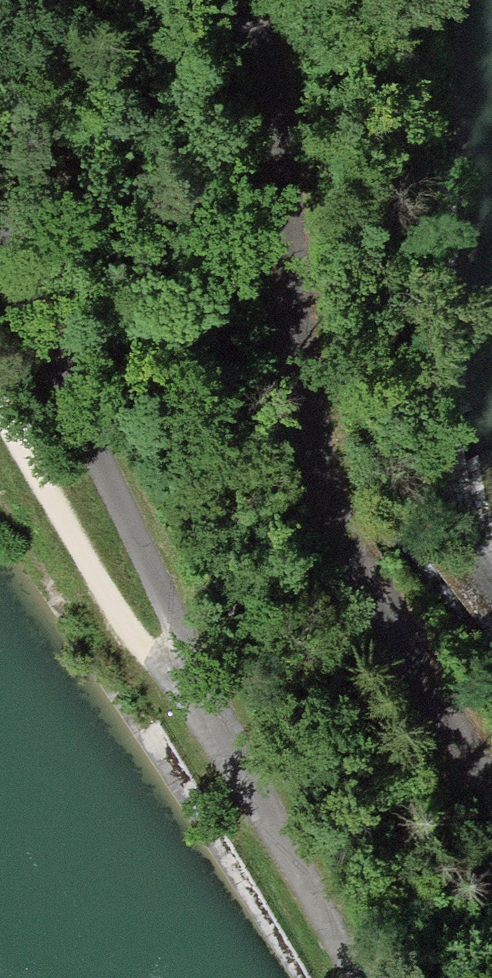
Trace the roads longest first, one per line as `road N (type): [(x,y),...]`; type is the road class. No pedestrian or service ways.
road 1 (track): [(243,0),(267,62),(318,481),(491,789)]
road 2 (track): [(0,230),(202,700)]
road 3 (track): [(202,700),(355,977)]

